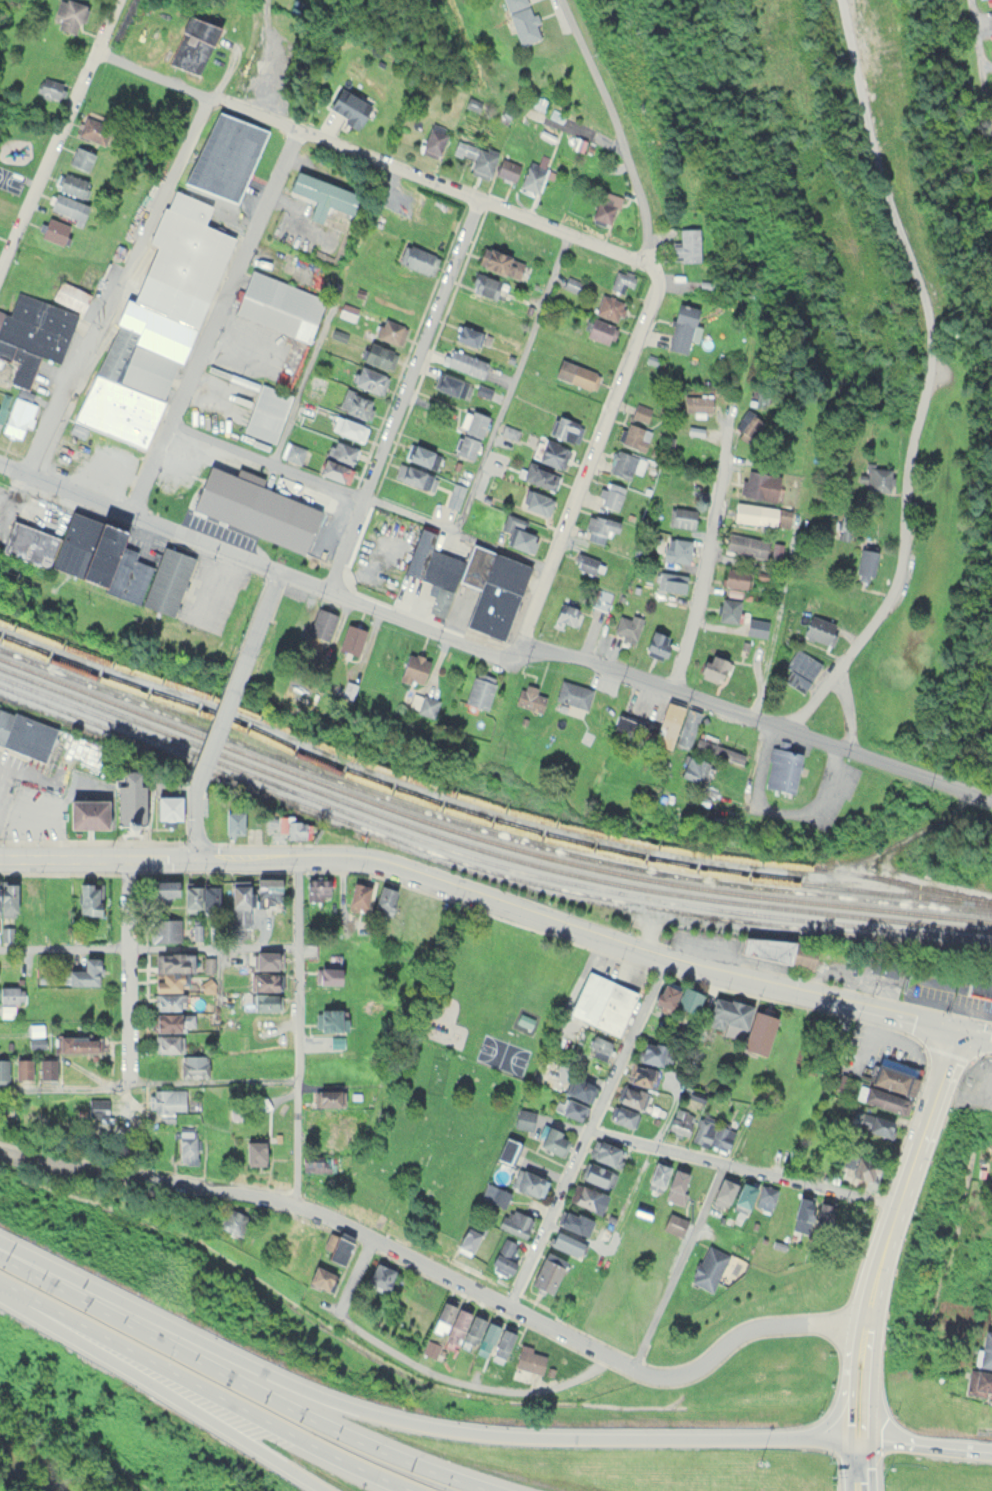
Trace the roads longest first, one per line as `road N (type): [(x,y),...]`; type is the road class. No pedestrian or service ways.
road 1 (secondary): [(960,1027),(662,955),(360,863),(0,855)]
road 2 (motorway): [(870,1437),(519,1435),(413,1422),(292,1383),(0,1239)]
road 3 (residential): [(792,737),(898,601),(937,345),(882,169),(845,0)]
road 4 (residential): [(697,1367),(679,1377),(646,1375),(295,1202),(0,1151)]
road 5 (residential): [(596,83),(640,206),(658,310),(515,668)]
road 6 (residential): [(515,668),(330,592),(278,580),(117,496),(0,451)]
road 7 (motorway): [(497,1490),(327,1425),(0,1257)]
road 8 (residential): [(515,668),(542,658),(576,661),(991,800)]
road 9 (motorway): [(0,1280),(418,1490)]
road 10 (residential): [(330,592),(484,202)]
road 11 (residential): [(98,50),(484,202)]
road 12 (residential): [(143,510),(304,129)]
road 13 (residential): [(54,472),(213,94)]
road 14 (motorway): [(0,1291),(327,1490)]
road 15 (residential): [(516,1306),(662,955)]
road 16 (residential): [(295,1202),(298,857)]
road 17 (residential): [(898,1205),(587,1129)]
road 18 (residential): [(123,1174),(125,858)]
road 19 (secondary): [(866,1325),(878,1266),(960,1027)]
road 20 (residential): [(0,282),(118,0)]
road 21 (residential): [(300,1078),(0,1085)]
road 22 (residential): [(674,697),(712,570),(733,420)]
road 23 (residential): [(697,1367),(756,1324),(815,1318),(866,1325)]
road 24 (residential): [(647,275),(484,202)]
road 25 (residential): [(198,790),(252,653)]
road 26 (motorway): [(991,1449),(870,1437)]

